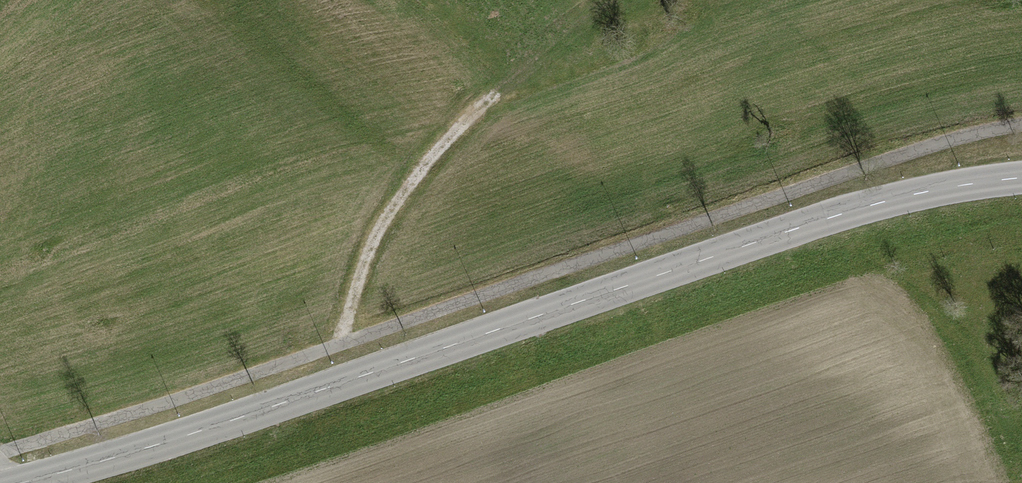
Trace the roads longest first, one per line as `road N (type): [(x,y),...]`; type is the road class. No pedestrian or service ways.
road 1 (track): [(1021,126),(895,157),(0,454)]
road 2 (tertiary): [(1021,178),(865,206),(310,395),(22,482)]
road 3 (track): [(337,345),(375,234),(440,151)]

